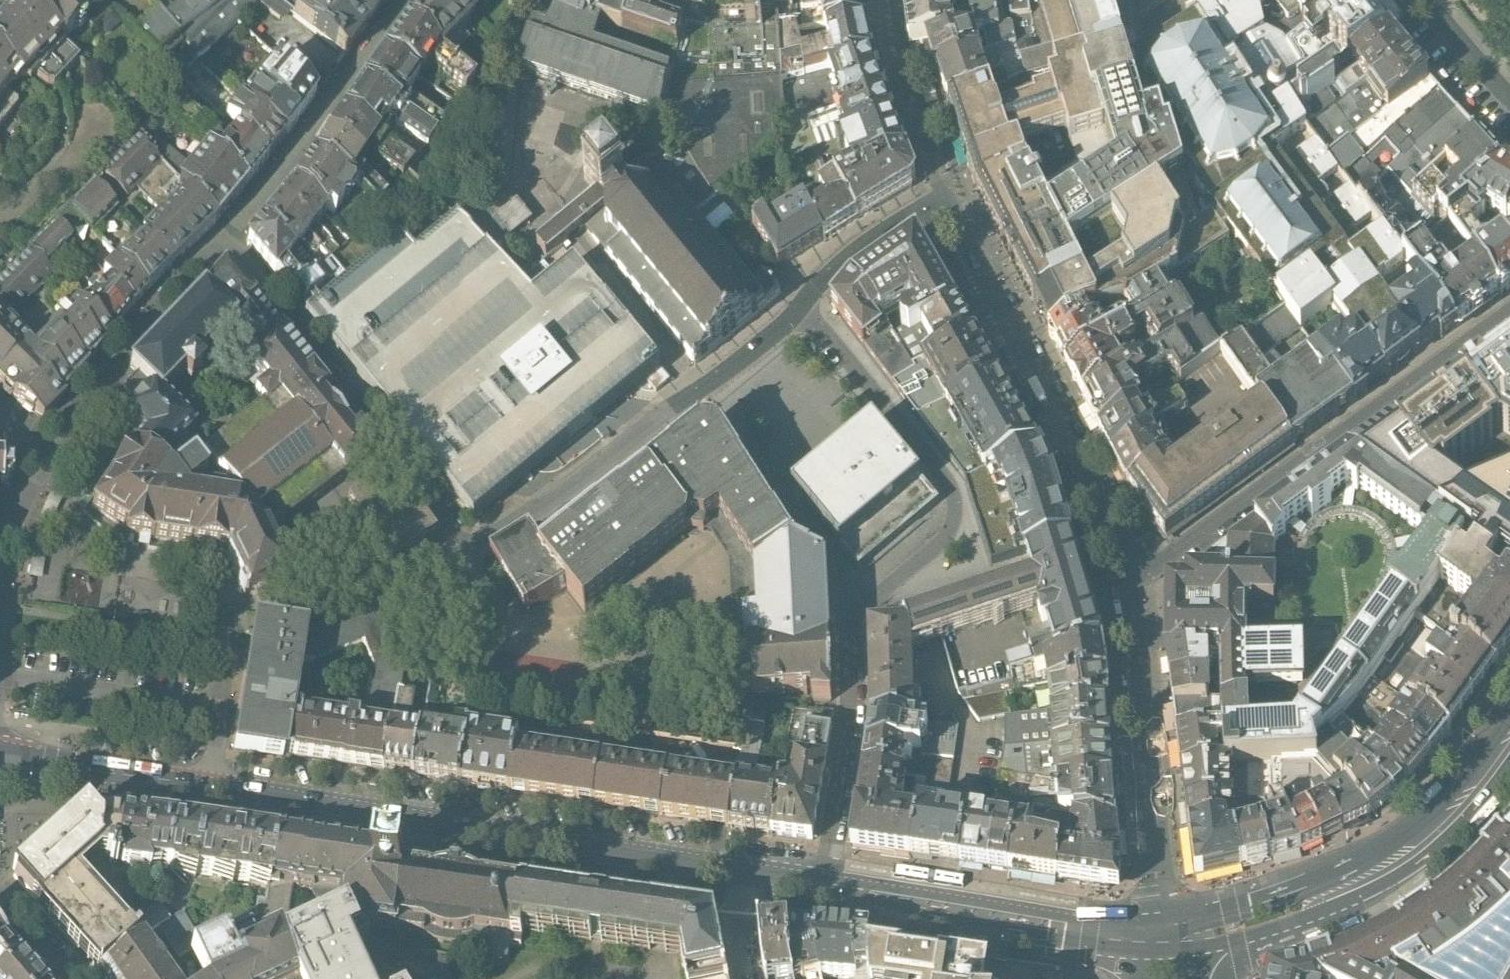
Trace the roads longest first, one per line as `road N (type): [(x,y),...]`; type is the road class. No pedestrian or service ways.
road 1 (tertiary): [(0,756),(825,883)]
road 2 (residential): [(1113,540),(948,192),(872,238),(804,304)]
road 3 (residential): [(1127,584),(1509,308)]
road 4 (unclassified): [(1509,714),(1467,773),(1388,845),(1168,934)]
road 5 (residential): [(804,304),(553,496),(469,545)]
road 6 (unclassified): [(1168,934),(1239,940),(1385,884),(1469,816),(1509,762)]
road 7 (residential): [(804,304),(952,486),(958,506),(953,526),(925,558),(865,605)]
road 8 (residential): [(226,239),(469,545)]
road 9 (residential): [(1168,934),(1127,584)]
road 10 (tertiary): [(825,883),(1049,926),(1168,934)]
road 11 (residential): [(52,458),(118,360),(226,239)]
road 12 (residential): [(1113,540),(951,590),(865,605)]
road 13 (residential): [(850,636),(852,713),(825,883)]
road 14 (residential): [(0,571),(11,526),(52,458)]
road 15 (residential): [(1509,93),(1426,0)]

